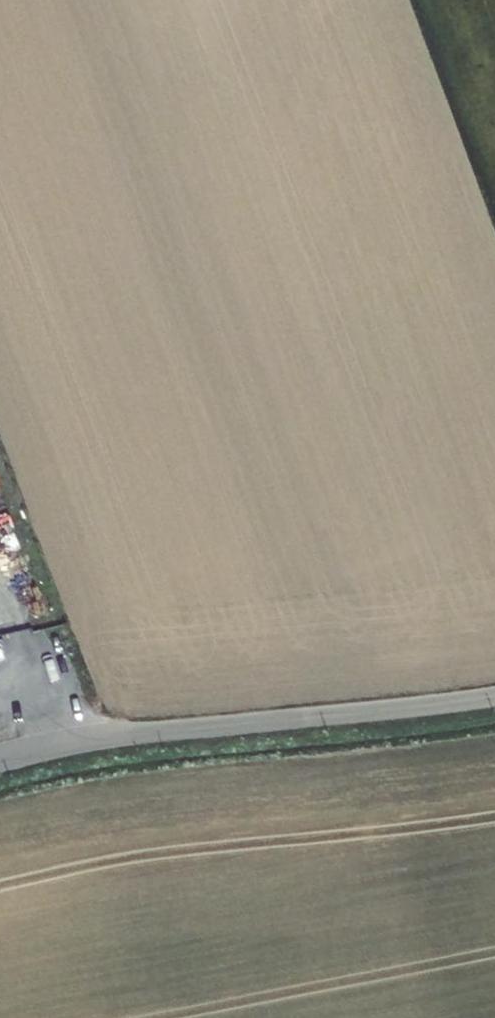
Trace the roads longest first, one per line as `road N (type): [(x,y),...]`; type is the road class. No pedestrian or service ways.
road 1 (residential): [(494,698),(136,733),(0,760)]

